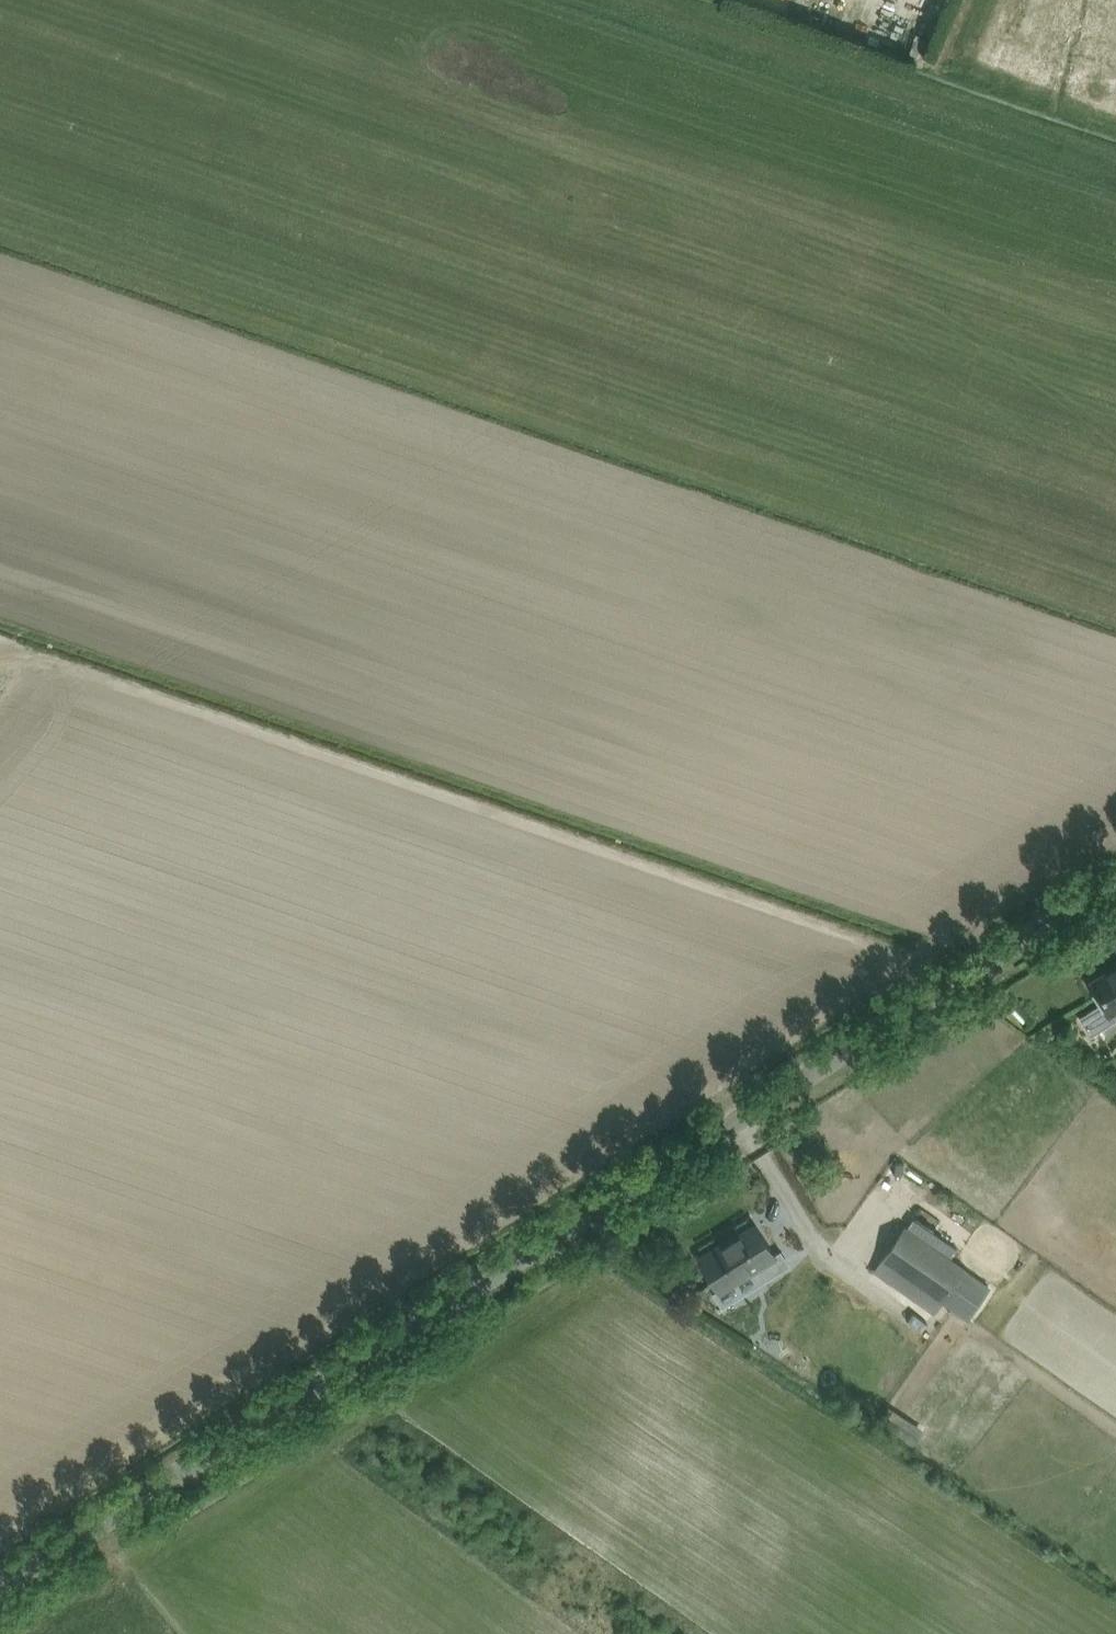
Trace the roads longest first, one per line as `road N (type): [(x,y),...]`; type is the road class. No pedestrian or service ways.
road 1 (unclassified): [(0,1593),(1115,885)]

